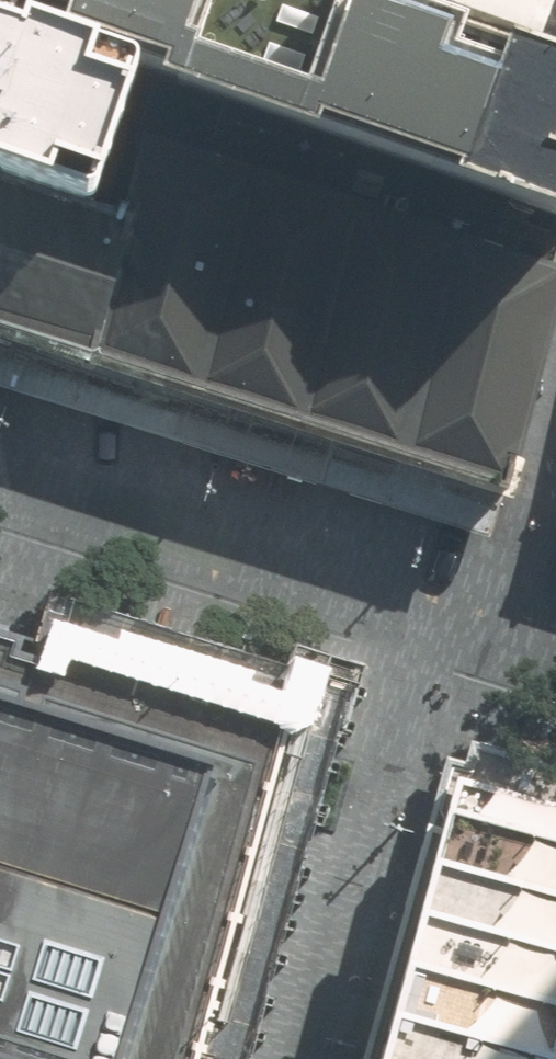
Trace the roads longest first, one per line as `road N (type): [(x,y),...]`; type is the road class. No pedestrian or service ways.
road 1 (residential): [(470,618),(0,467)]
road 2 (residential): [(296,1058),(388,746),(430,665),(470,618)]
road 3 (residential): [(470,618),(526,550),(555,449)]

